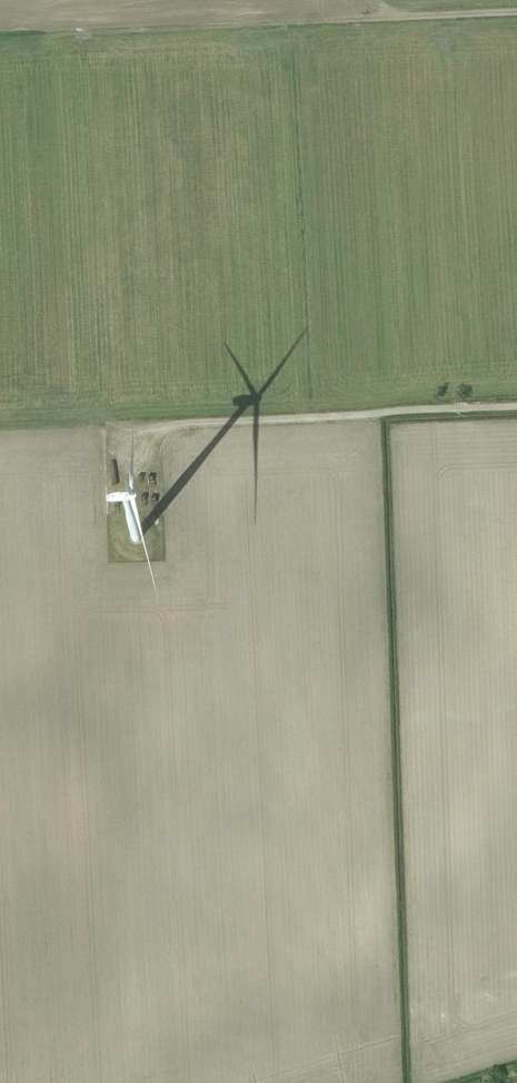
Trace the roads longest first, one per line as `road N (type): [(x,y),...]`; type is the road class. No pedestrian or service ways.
road 1 (track): [(516,408),(133,423),(134,460)]

